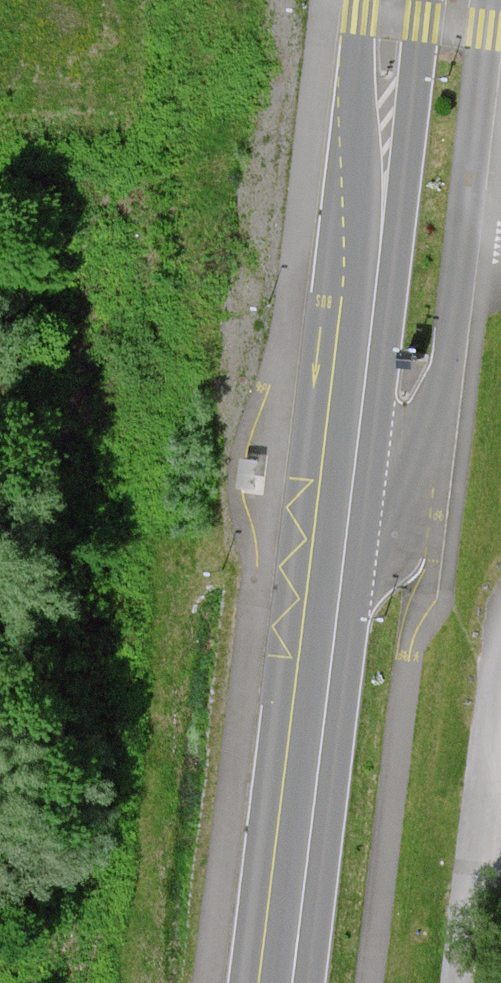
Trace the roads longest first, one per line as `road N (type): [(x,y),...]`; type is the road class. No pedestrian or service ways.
road 1 (primary): [(383,221),(283,982)]
road 2 (unclassified): [(456,982),(500,651)]
road 3 (unclassified): [(462,248),(491,0)]
road 4 (primary): [(383,221),(420,0)]
road 5 (primary): [(362,0),(356,55),(383,221)]

